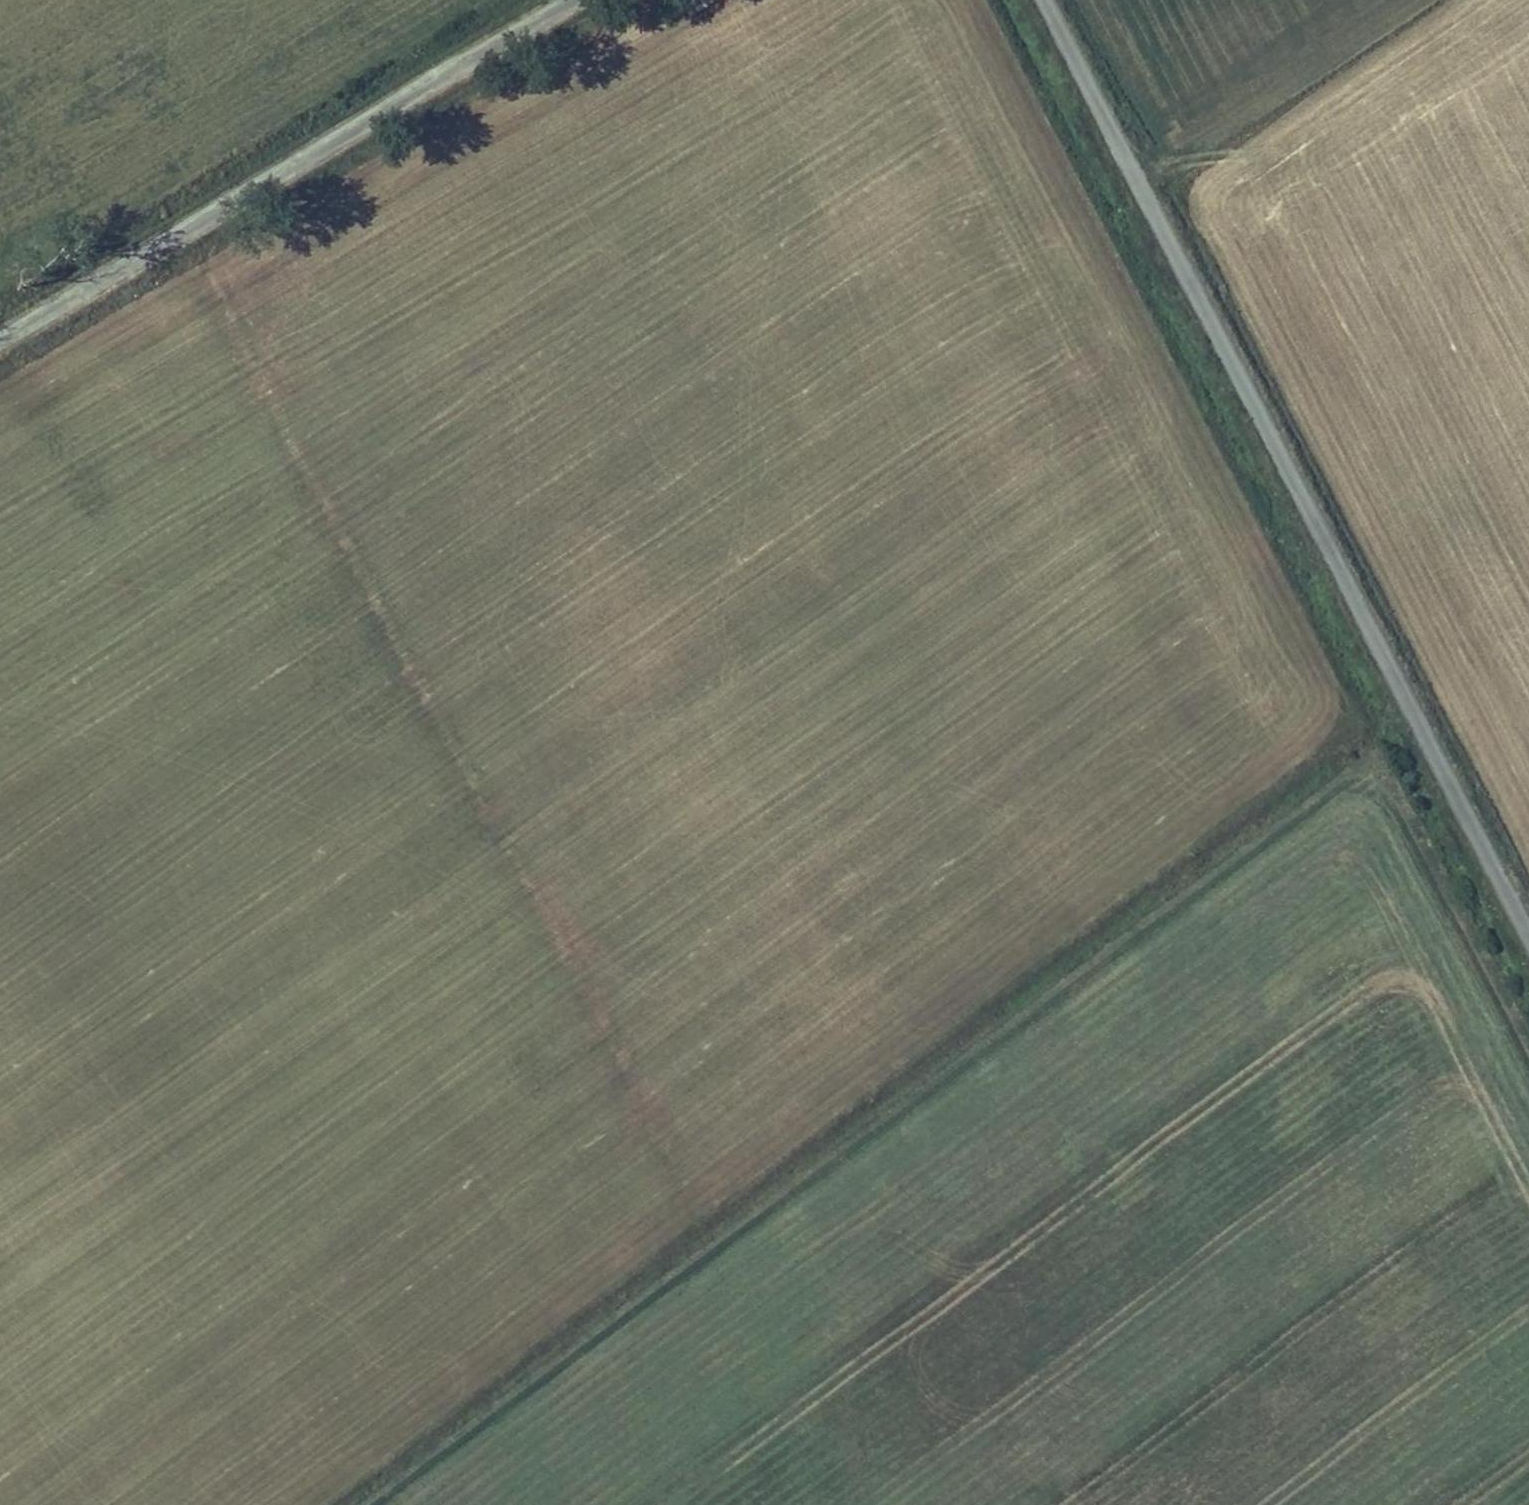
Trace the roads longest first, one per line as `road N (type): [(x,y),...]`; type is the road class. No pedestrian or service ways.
road 1 (unclassified): [(1528,919),(1048,0)]
road 2 (track): [(0,338),(564,0)]

